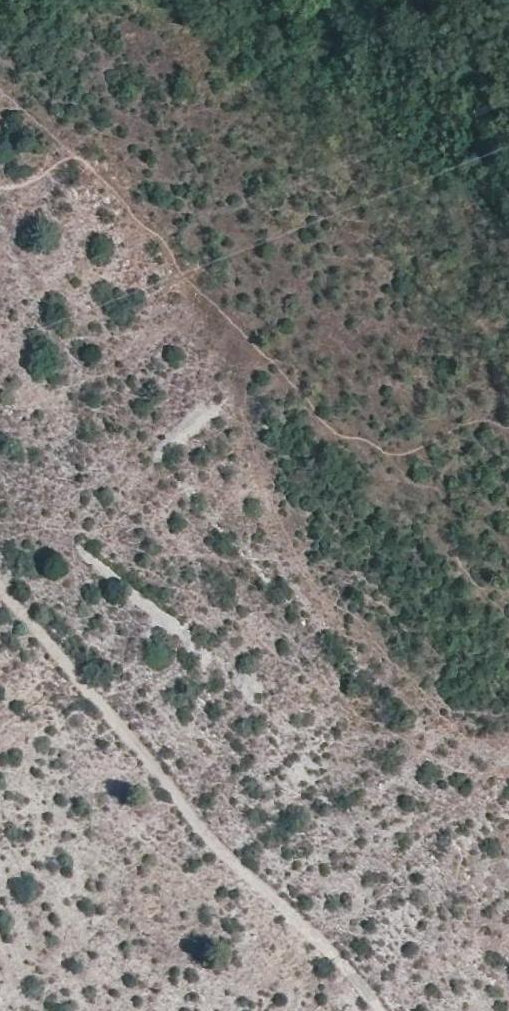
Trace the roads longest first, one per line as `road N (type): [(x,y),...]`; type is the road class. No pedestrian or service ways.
road 1 (track): [(0,587),(121,722),(200,831),(358,977),(383,1010)]

